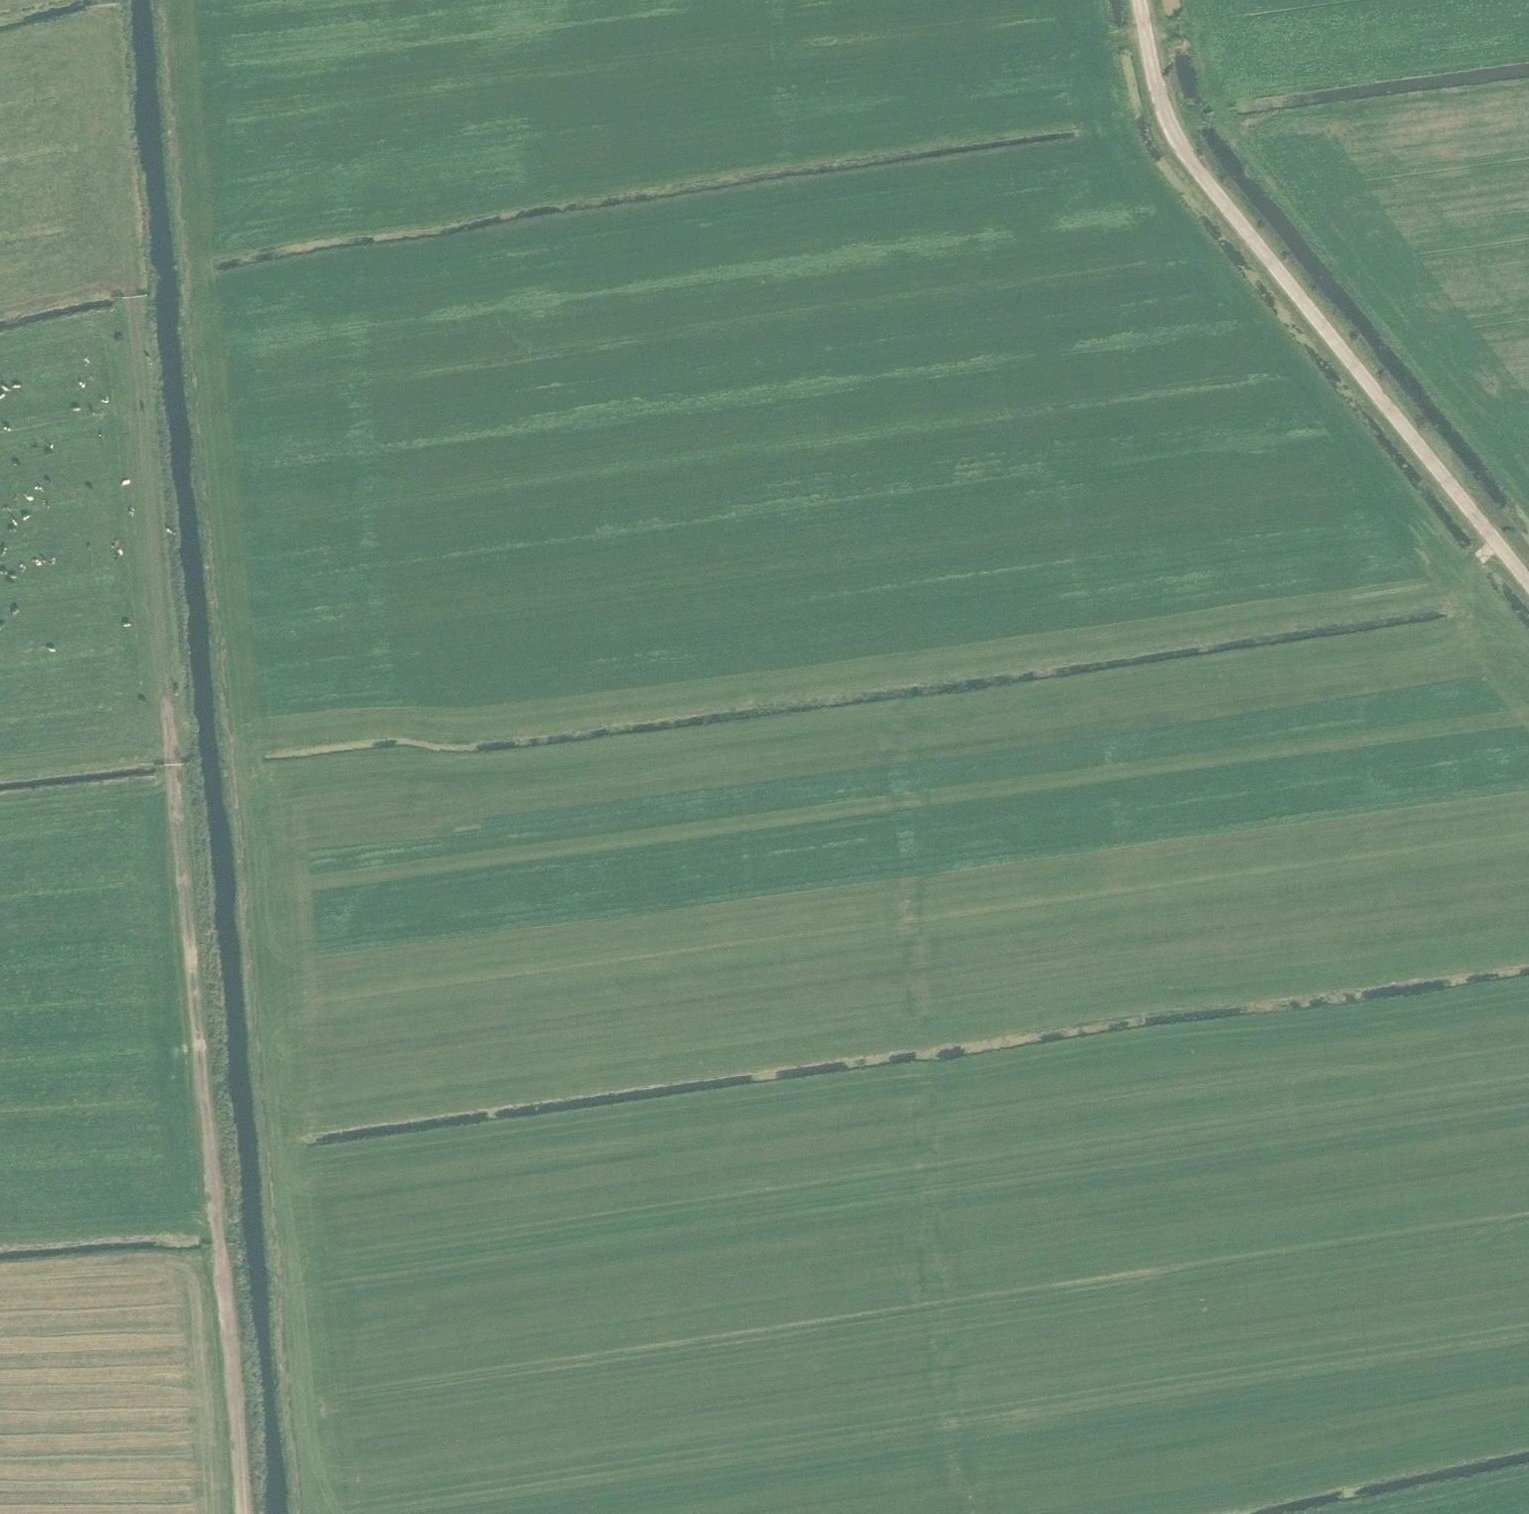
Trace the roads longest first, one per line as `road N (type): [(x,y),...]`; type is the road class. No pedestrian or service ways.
road 1 (tertiary): [(1528,599),(1174,148),(1135,0)]

